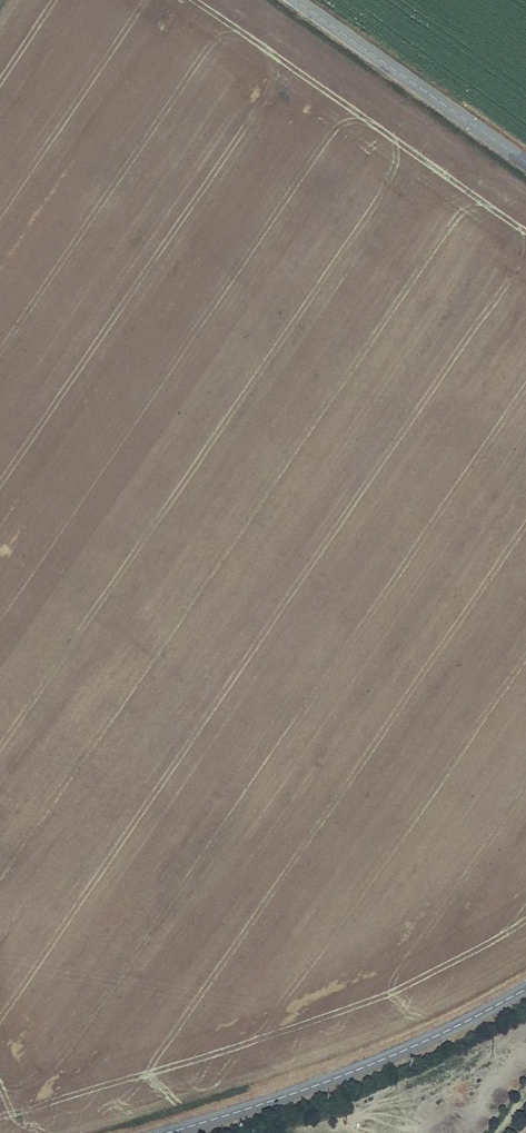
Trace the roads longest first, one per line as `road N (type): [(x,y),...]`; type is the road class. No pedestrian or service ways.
road 1 (tertiary): [(525,987),(388,1056),(154,1132)]
road 2 (tertiary): [(295,0),(525,164)]

